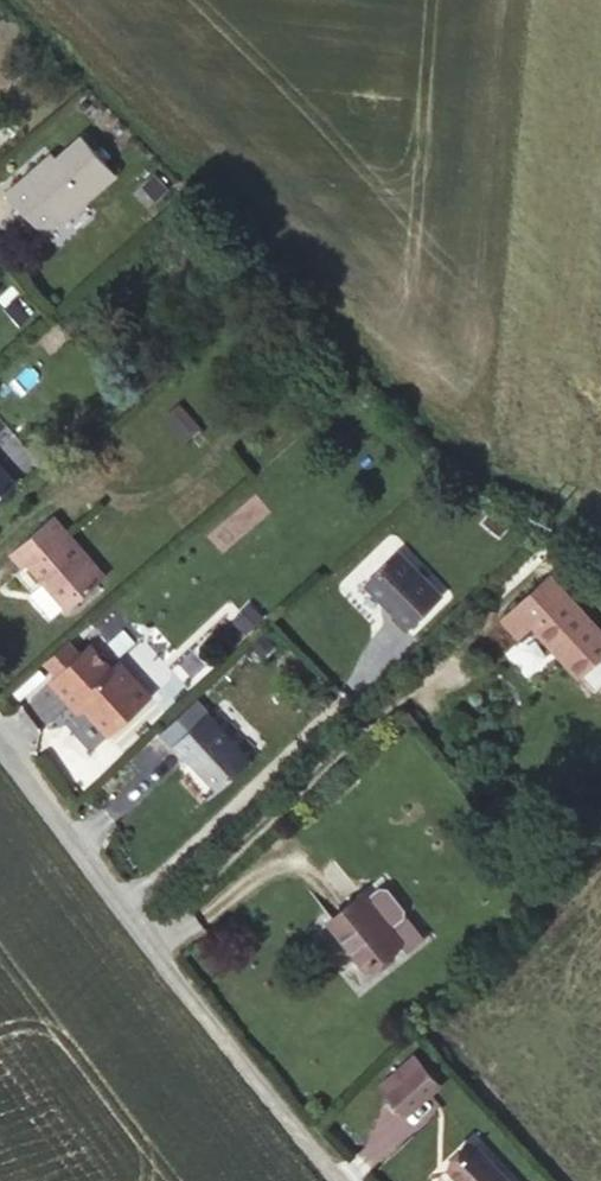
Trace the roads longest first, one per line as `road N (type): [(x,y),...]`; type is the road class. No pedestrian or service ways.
road 1 (track): [(4,0),(213,191),(525,498),(600,537)]
road 2 (unclassified): [(336,1180),(0,744)]

